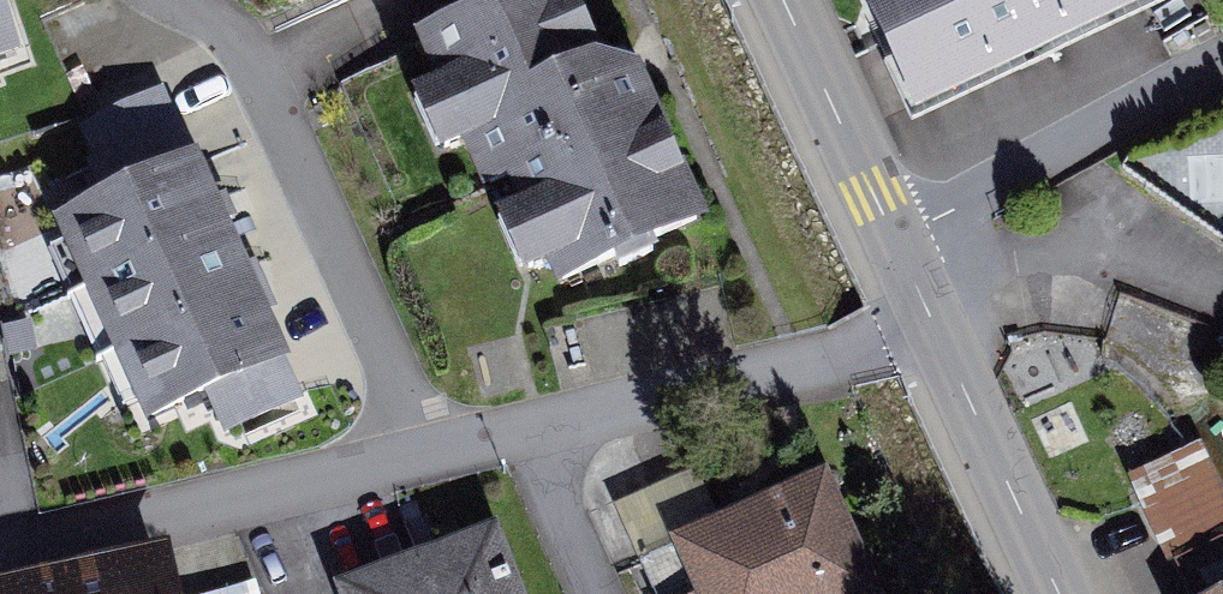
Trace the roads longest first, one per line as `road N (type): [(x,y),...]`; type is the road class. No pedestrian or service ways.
road 1 (residential): [(417,456),(249,49),(179,0)]
road 2 (residential): [(417,456),(0,562)]
road 3 (residential): [(934,321),(797,372),(529,431)]
road 4 (residential): [(1222,63),(894,238)]
road 5 (tertiary): [(1060,593),(934,321)]
road 6 (tertiary): [(894,238),(784,0)]
road 7 (residential): [(529,431),(601,593)]

